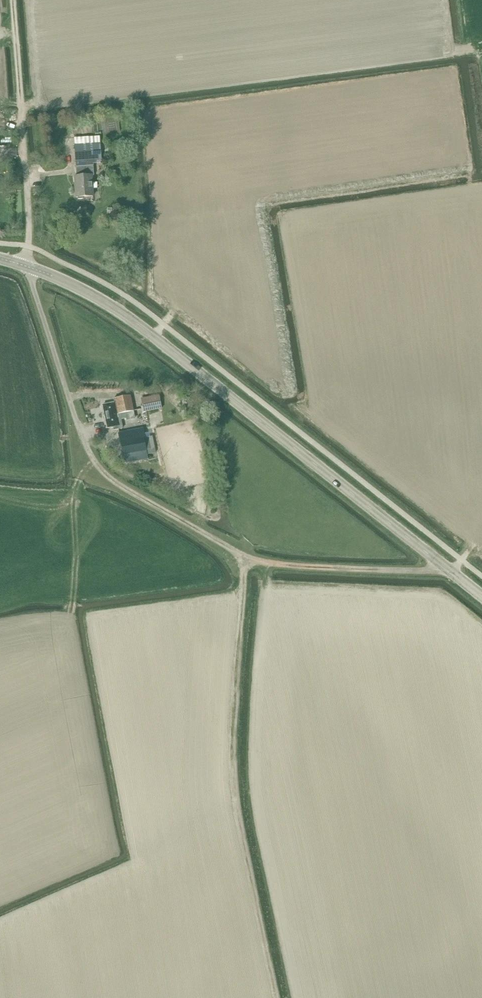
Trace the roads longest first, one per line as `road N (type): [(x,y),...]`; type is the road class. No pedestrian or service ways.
road 1 (secondary): [(450,571),(132,320),(29,268)]
road 2 (track): [(253,560),(243,573),(233,787),(279,997)]
road 3 (track): [(450,571),(253,560),(130,497),(88,459)]
road 4 (unclassified): [(88,459),(29,268)]
road 5 (unclassified): [(29,268),(22,128)]
road 6 (track): [(22,128),(11,0)]

